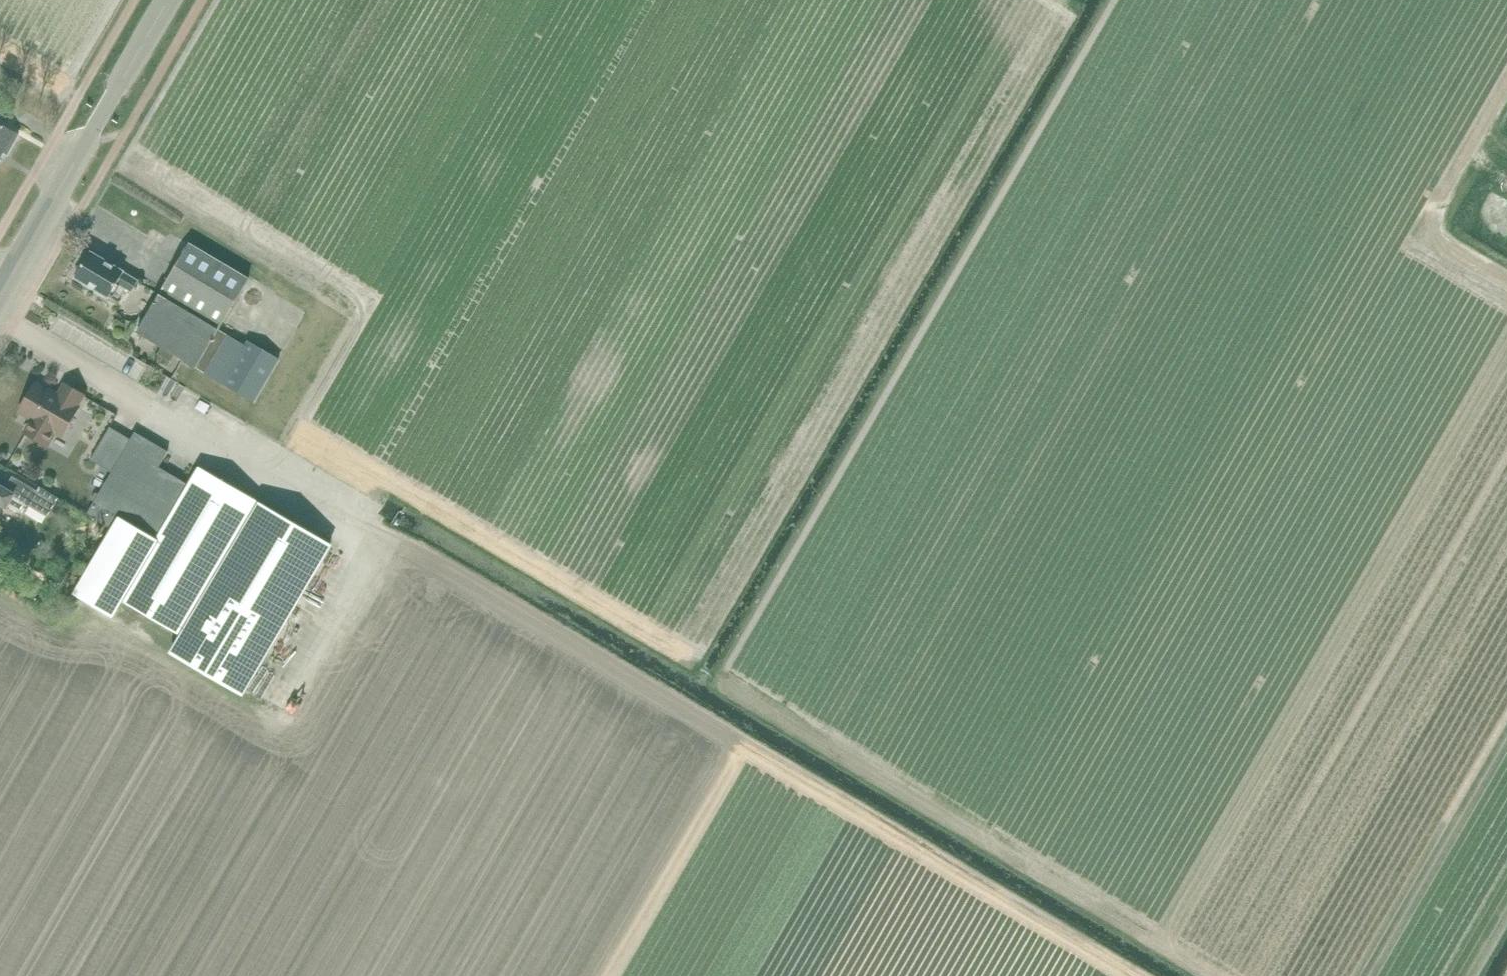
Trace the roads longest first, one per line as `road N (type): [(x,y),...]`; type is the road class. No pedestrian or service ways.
road 1 (tertiary): [(0,290),(168,0)]

